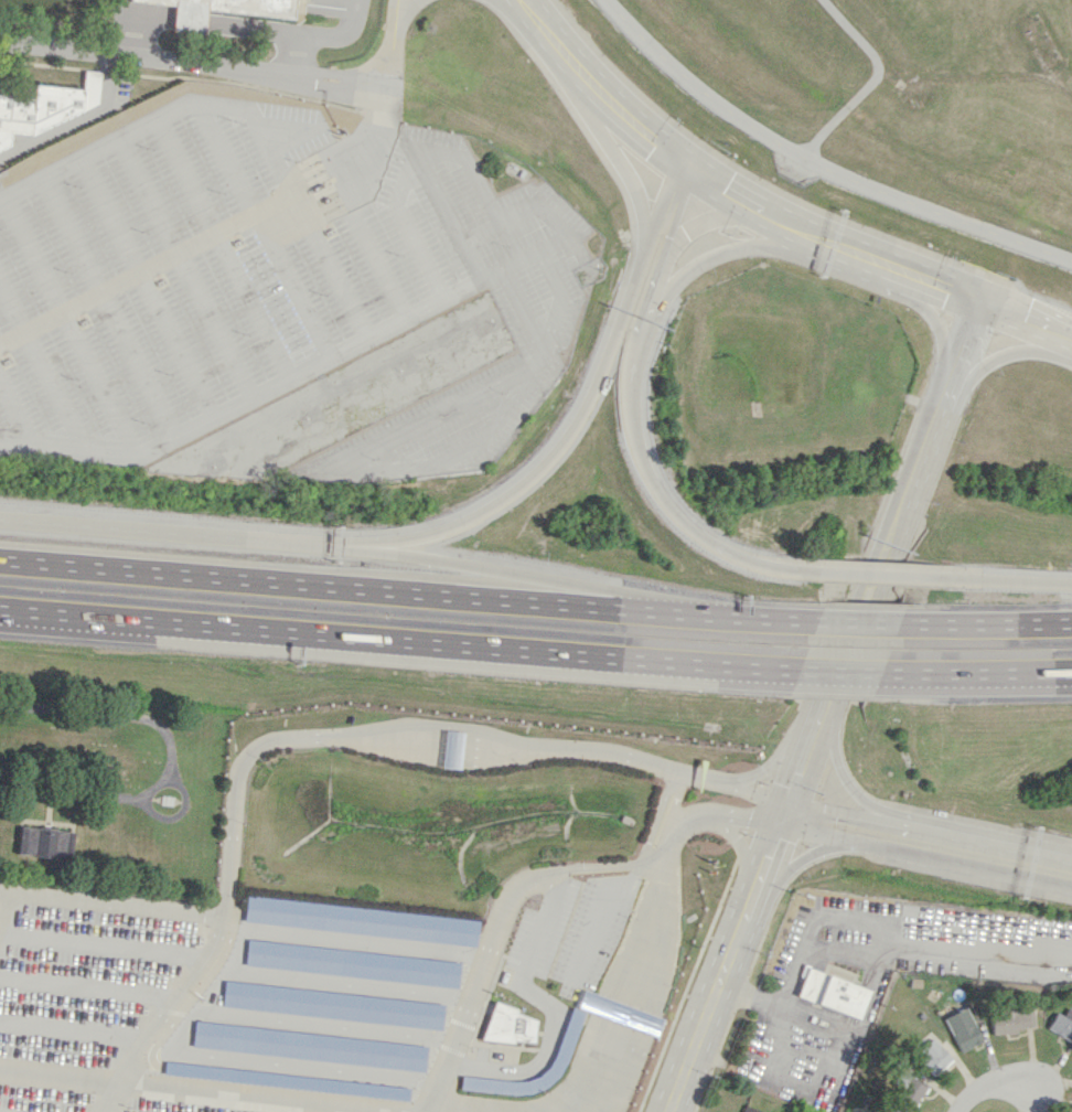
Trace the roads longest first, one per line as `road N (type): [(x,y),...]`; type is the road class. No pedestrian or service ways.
road 1 (motorway): [(0,609),(795,670)]
road 2 (secondary): [(670,1111),(951,385)]
road 3 (motorway): [(640,610),(0,559)]
road 4 (motorway): [(687,163),(662,202),(579,414),(537,469),(489,505),(432,532),(319,547)]
road 5 (motorway): [(640,610),(544,579),(319,547)]
road 6 (residential): [(324,82),(0,40)]
road 7 (motorway): [(319,547),(0,522)]
road 8 (motorway): [(784,812),(862,843),(1071,887)]
road 9 (motorway): [(815,571),(732,557),(683,526),(644,477),(628,409)]
road 10 (motorway): [(877,672),(1071,671)]
road 11 (motorway): [(591,82),(635,194),(641,260)]
road 12 (motorway): [(648,298),(732,248),(819,237)]
road 13 (motorway): [(1071,622),(896,622)]
road 14 (motorway): [(814,620),(640,610)]
road 15 (motorway): [(1071,863),(907,830)]
road 16 (motorway): [(907,830),(847,783),(824,704)]
road 17 (residential): [(398,0),(387,90),(324,82)]
road 18 (secondary): [(890,265),(941,330),(951,385)]
road 19 (motorway): [(1071,582),(933,577)]
road 20 (tertiary): [(951,385),(1012,352),(1071,344)]
road 21 (motorway): [(750,897),(802,858),(862,843)]
road 22 (secondary): [(591,82),(687,163)]
road 23 (motorway): [(907,830),(784,812)]

